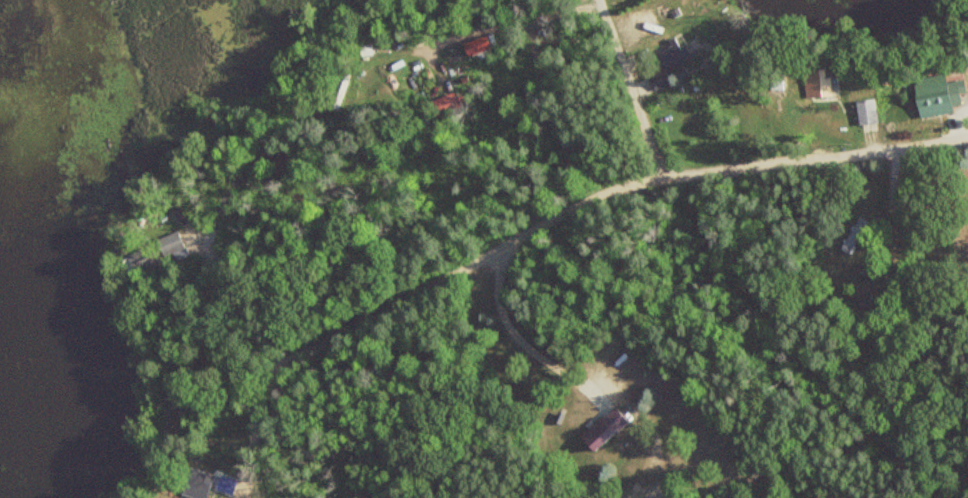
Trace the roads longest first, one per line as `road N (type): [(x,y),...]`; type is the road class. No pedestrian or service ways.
road 1 (residential): [(199,497),(250,399),(409,253),(596,162),(652,144),(926,114),(967,120)]
road 2 (residential): [(652,144),(600,0)]

